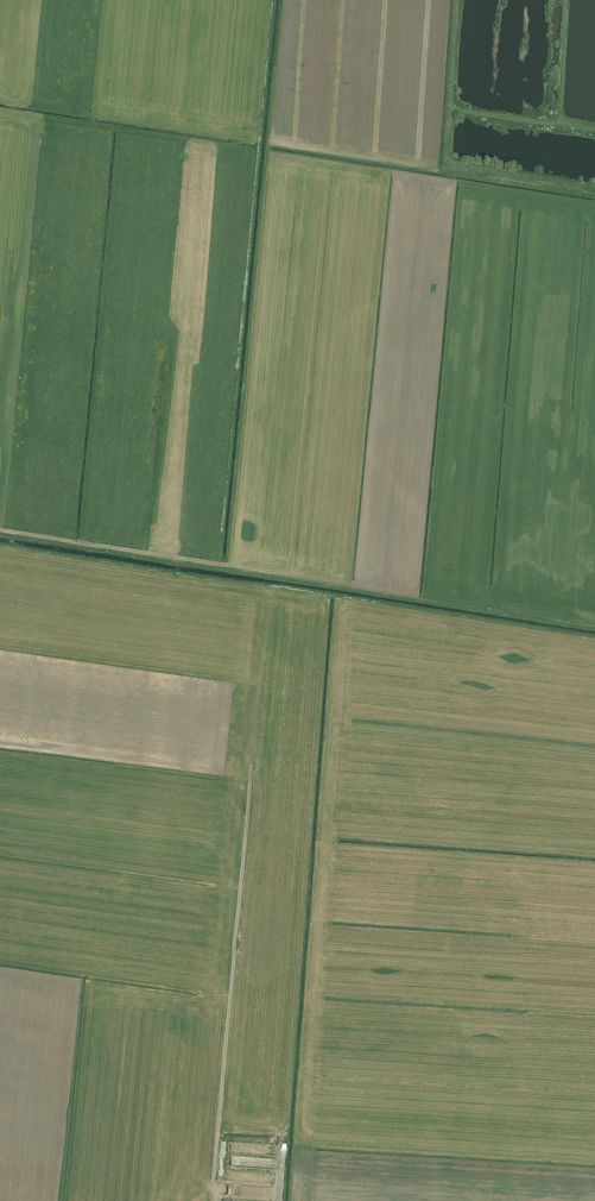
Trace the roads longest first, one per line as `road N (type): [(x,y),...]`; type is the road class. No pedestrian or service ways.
road 1 (track): [(0,529),(349,585)]

